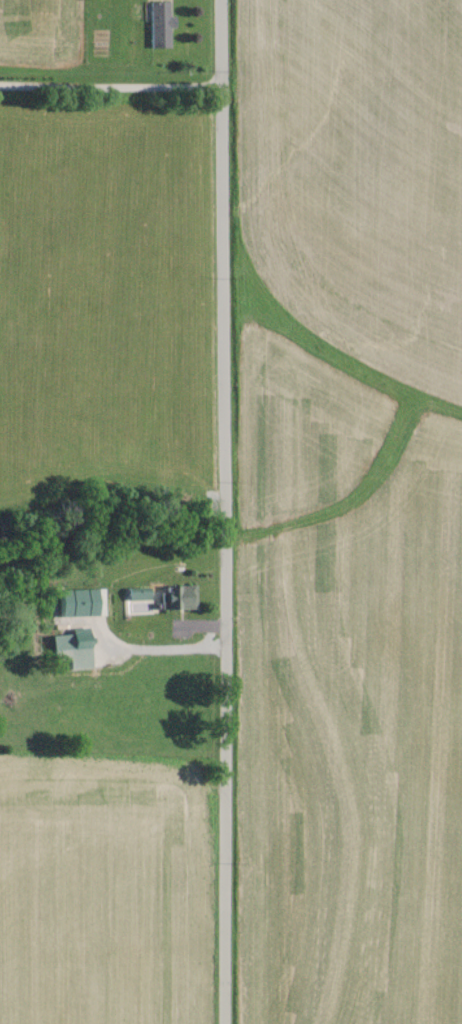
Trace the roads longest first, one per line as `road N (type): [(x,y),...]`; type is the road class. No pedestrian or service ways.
road 1 (residential): [(230,1023),(225,0)]
road 2 (residential): [(226,89),(0,84)]
road 3 (residential): [(103,619),(141,607),(190,624),(231,625)]

